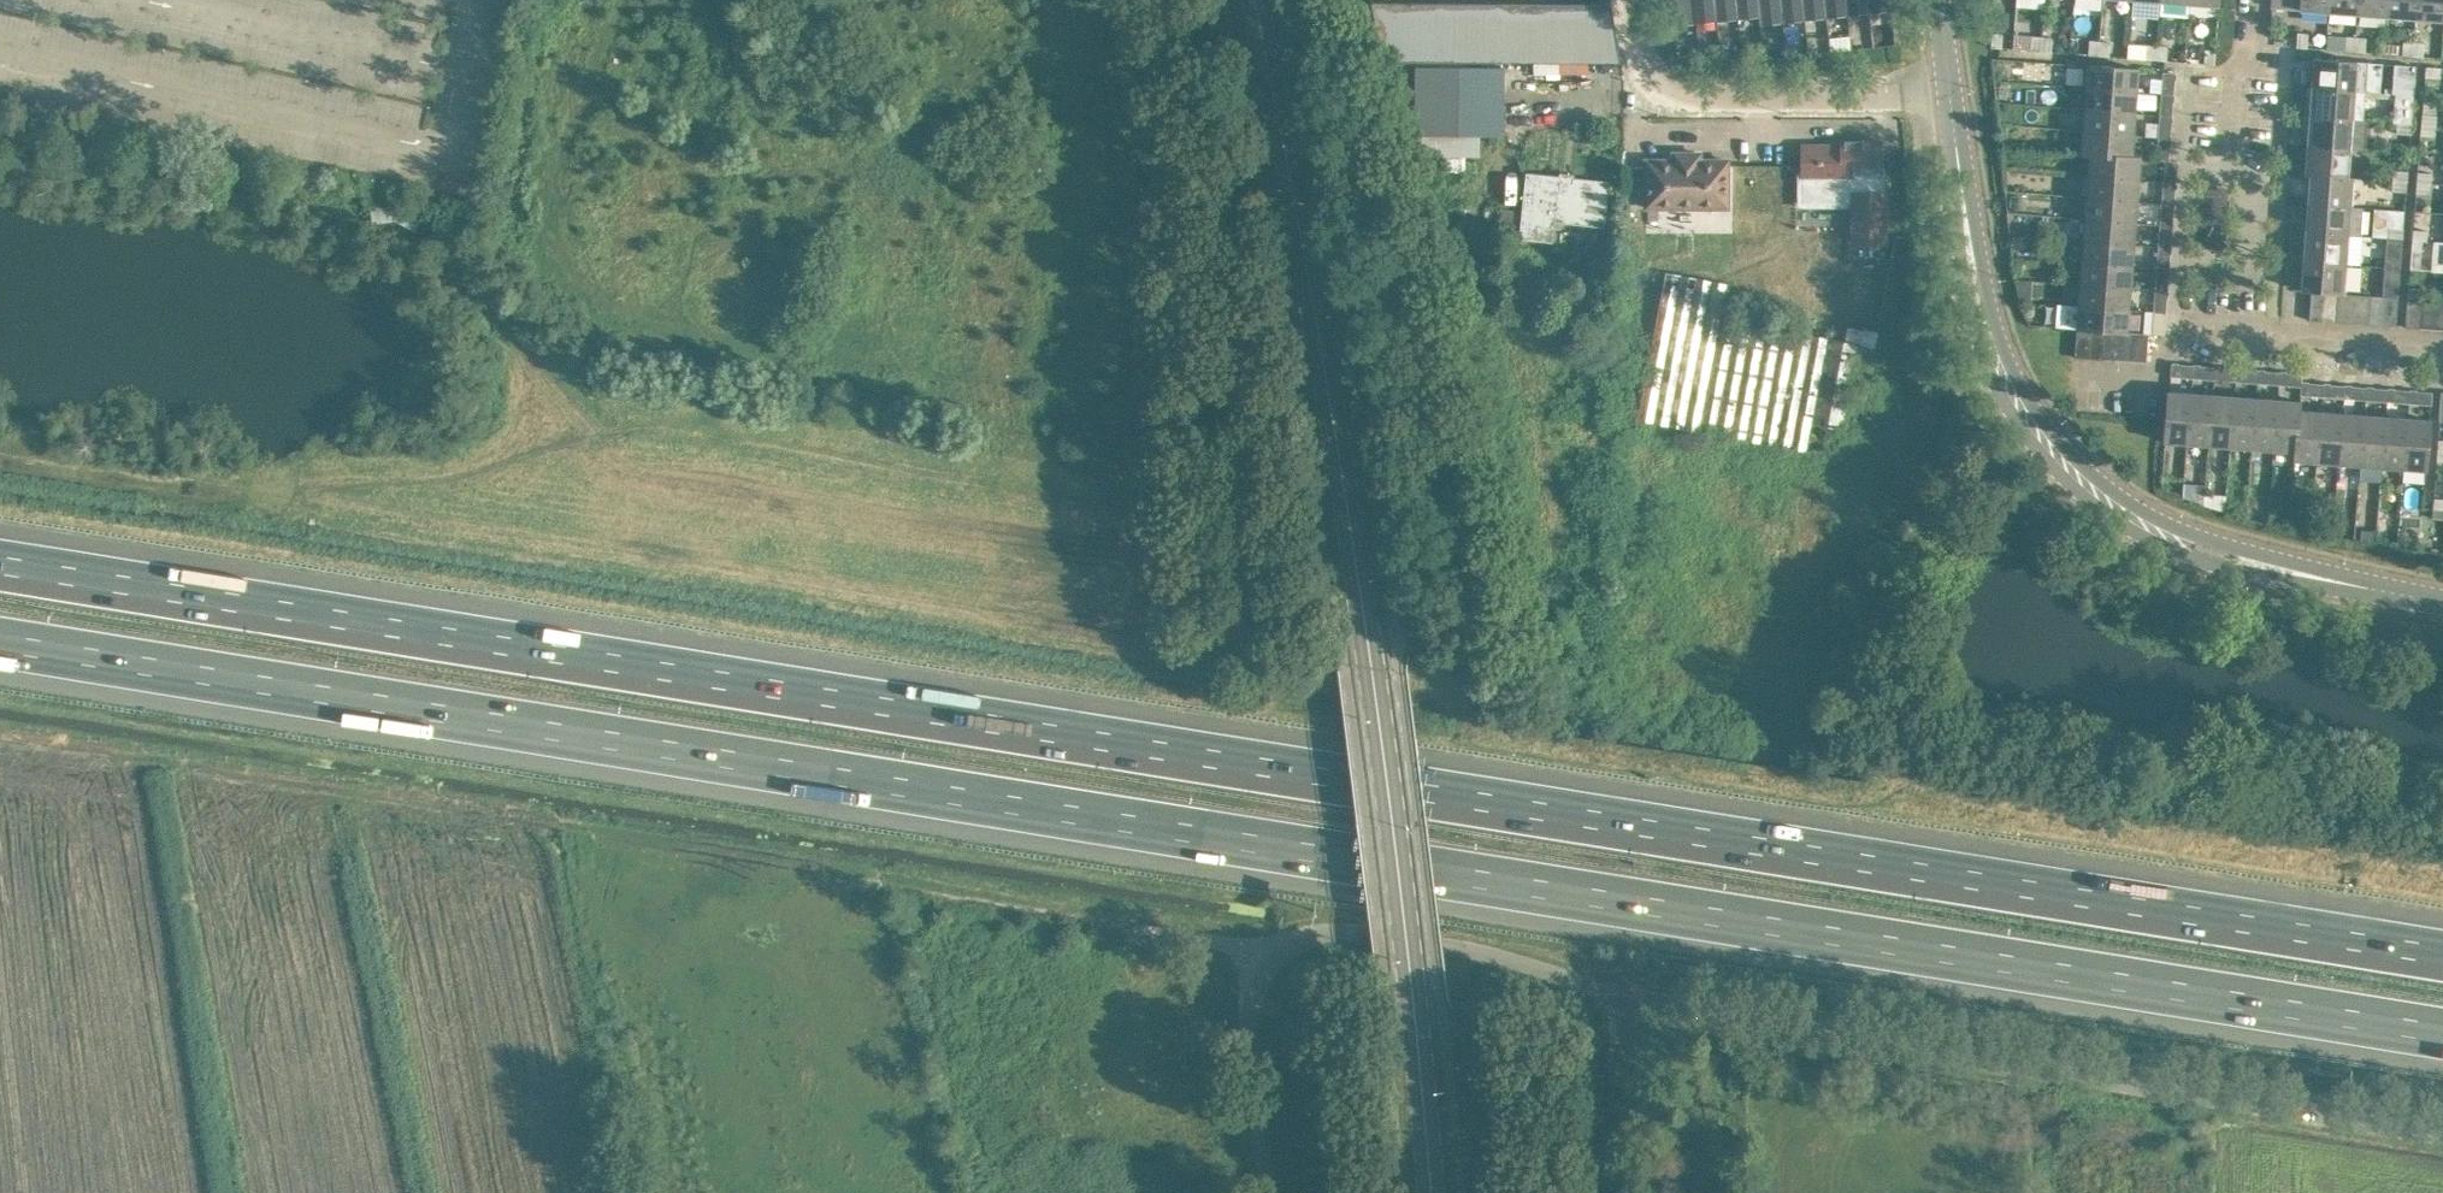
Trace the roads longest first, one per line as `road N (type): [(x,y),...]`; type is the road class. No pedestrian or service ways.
road 1 (motorway): [(2442,954),(0,564)]
road 2 (motorway): [(0,647),(2442,1036)]
road 3 (tertiary): [(1431,1192),(1372,667),(1255,0)]
road 4 (unclassified): [(2442,1135),(1628,998)]
road 5 (residential): [(2442,602),(2239,562),(2145,526),(2036,434),(1987,340),(1968,259),(1951,97)]
road 6 (unclassified): [(1207,637),(1163,0)]
road 7 (unclassified): [(1628,998),(1439,936),(1346,922),(1276,953),(1253,987),(1247,1033),(1266,1192)]
road 8 (residential): [(1951,97),(1674,100),(1646,88),(1637,68),(1627,0)]
road 9 (residential): [(2087,372),(2141,377),(2193,330),(2442,348)]
road 10 (unclassified): [(1615,1192),(1628,998)]
road 11 (residential): [(2226,170),(2232,83),(2250,56),(2254,0)]

